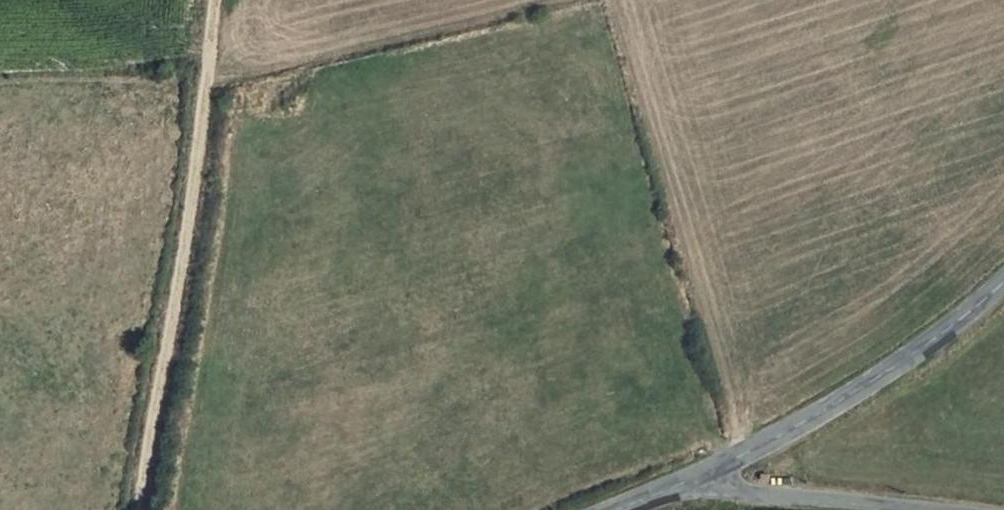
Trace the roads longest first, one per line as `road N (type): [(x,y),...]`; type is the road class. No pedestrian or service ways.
road 1 (track): [(215,0),(198,199),(141,509)]
road 2 (tertiary): [(667,489),(925,358),(1003,283)]
road 3 (unclassified): [(667,489),(874,509)]

